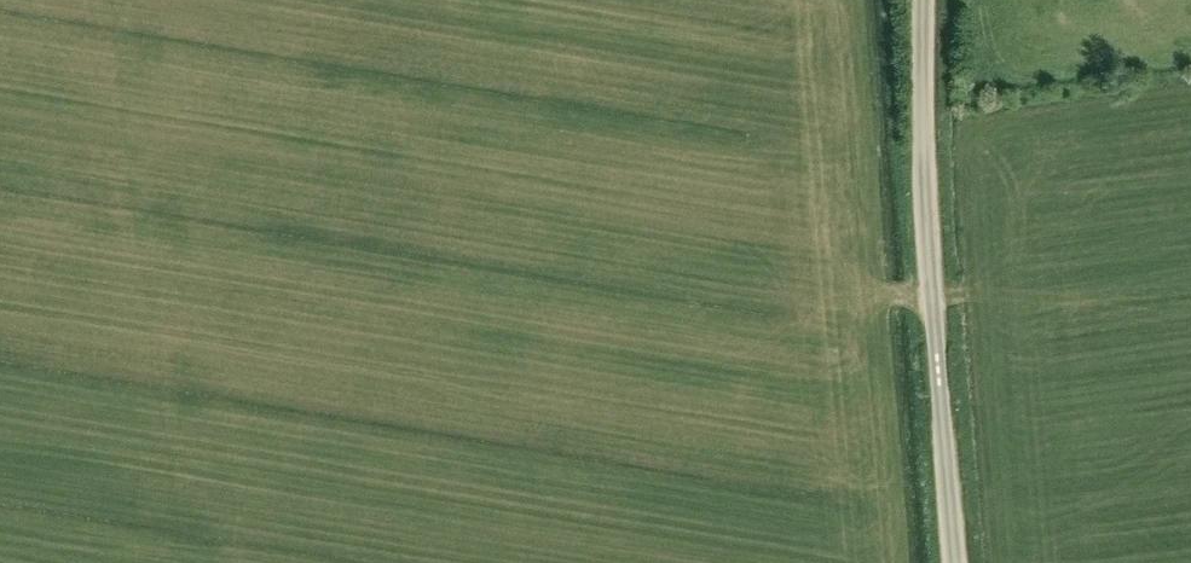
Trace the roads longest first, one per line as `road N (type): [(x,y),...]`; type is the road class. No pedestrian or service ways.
road 1 (unclassified): [(955,562),(931,319),(929,0)]

